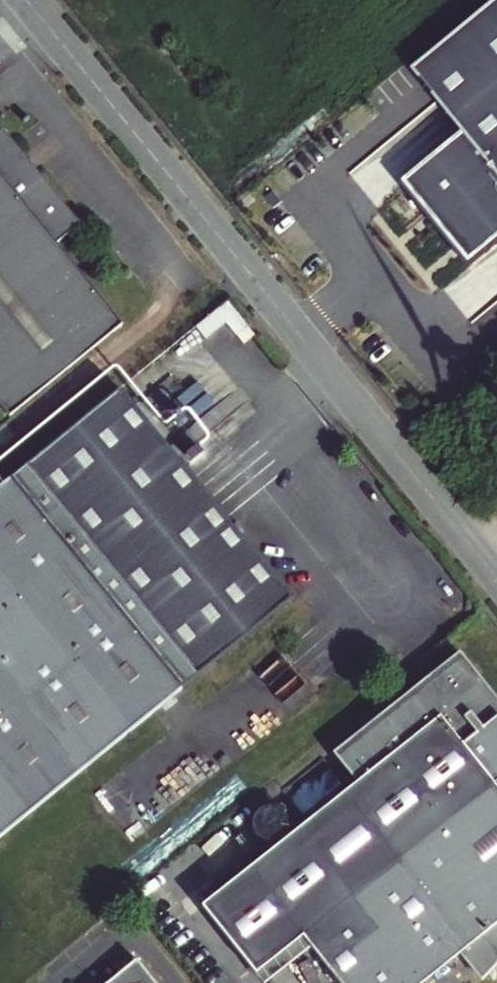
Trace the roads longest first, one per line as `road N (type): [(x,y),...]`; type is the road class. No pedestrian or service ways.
road 1 (unclassified): [(25,0),(496,578)]

